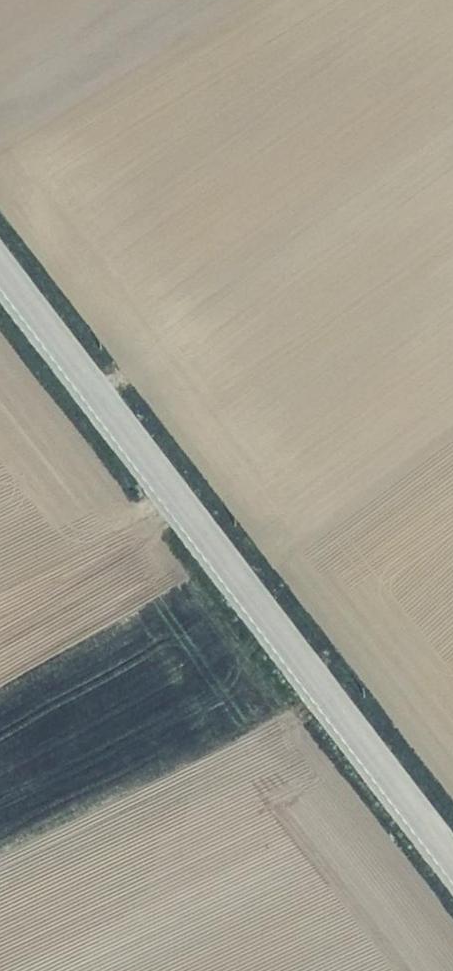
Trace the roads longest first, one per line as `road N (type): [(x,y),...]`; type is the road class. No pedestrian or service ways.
road 1 (tertiary): [(0,260),(452,862)]

